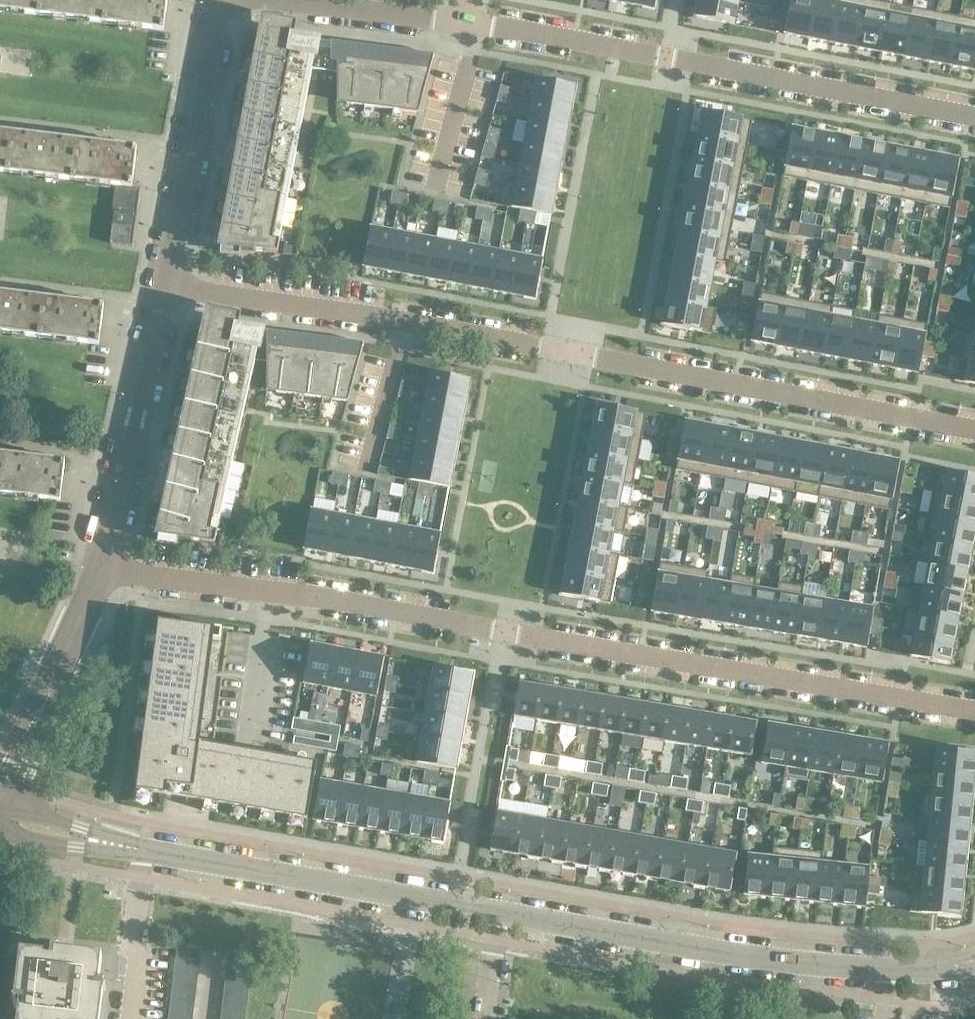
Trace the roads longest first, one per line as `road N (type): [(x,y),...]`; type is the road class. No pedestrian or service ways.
road 1 (residential): [(974,709),(324,598),(101,569)]
road 2 (tertiary): [(122,846),(669,942),(923,968),(974,964)]
road 3 (residential): [(160,281),(404,318),(974,429)]
road 4 (residential): [(974,118),(458,21)]
road 5 (tertiary): [(101,569),(160,281)]
road 6 (tertiary): [(160,281),(218,0)]
road 7 (tertiary): [(0,797),(101,569)]
road 8 (residential): [(283,0),(458,21)]
road 9 (tertiary): [(122,846),(0,822)]

